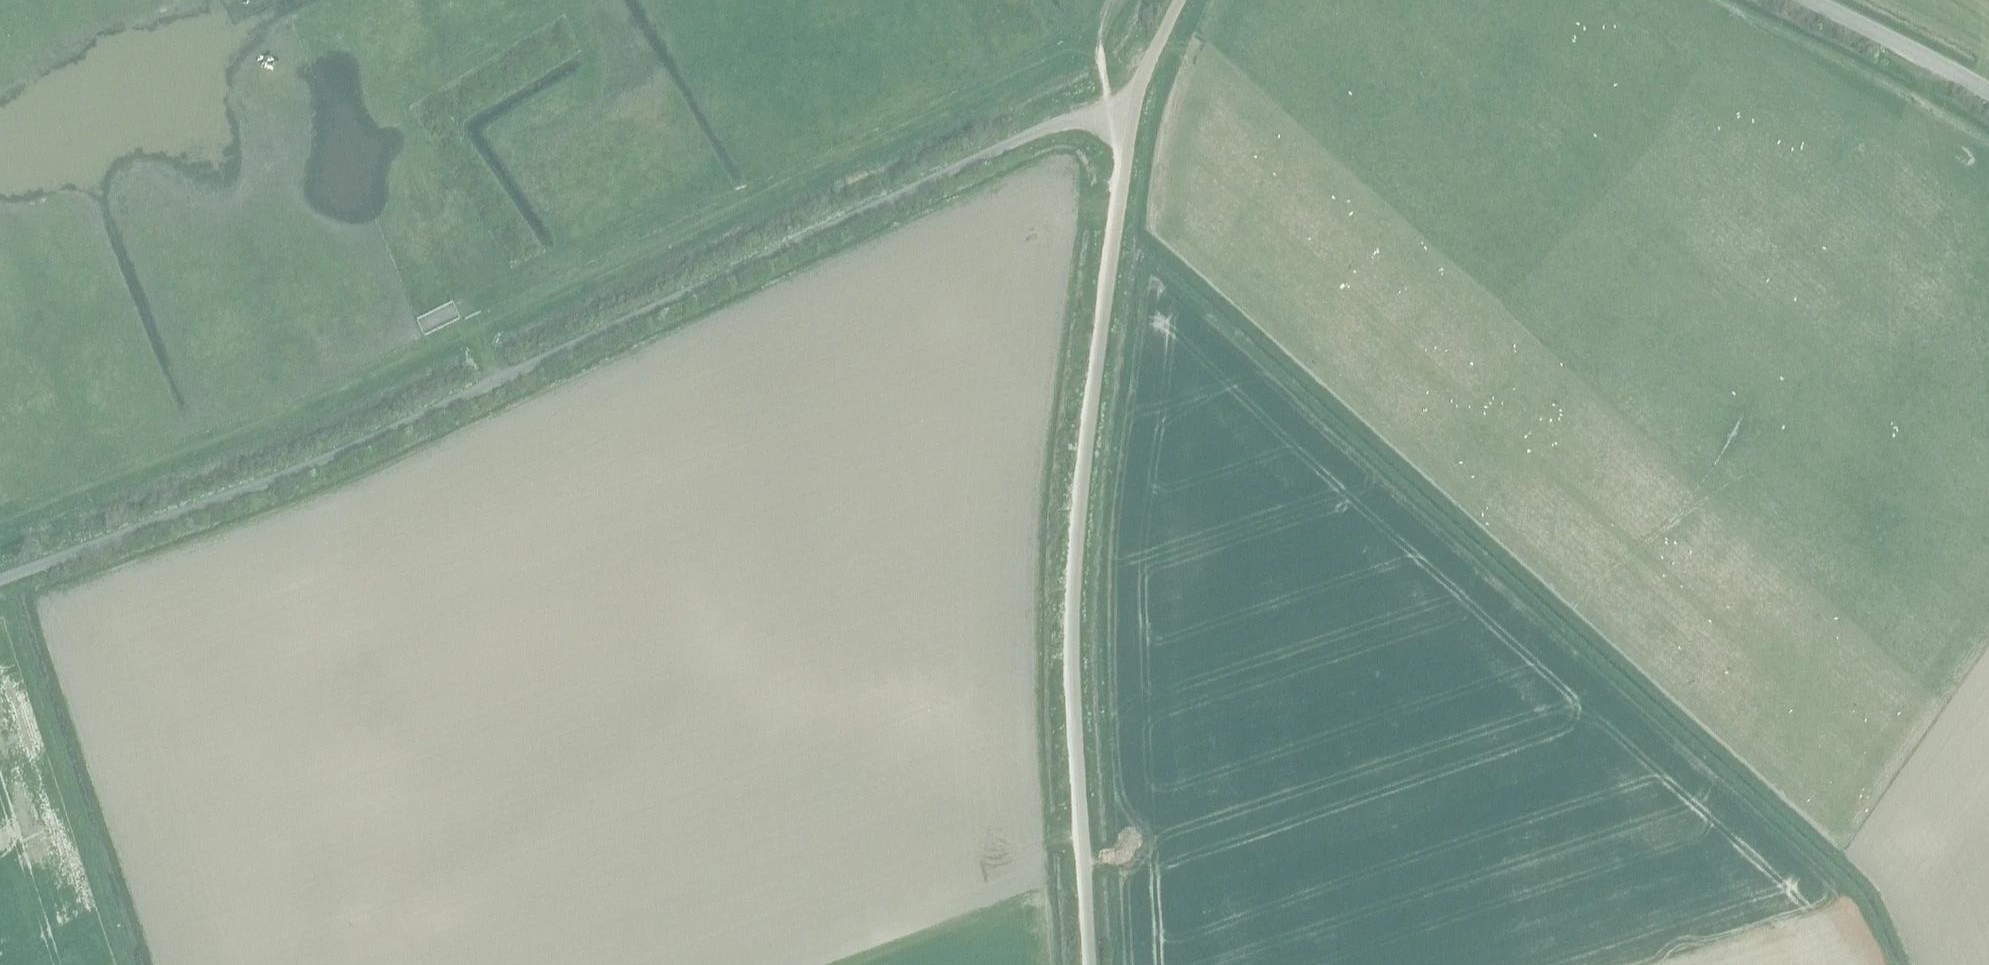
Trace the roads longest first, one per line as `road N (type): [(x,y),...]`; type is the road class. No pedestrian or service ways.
road 1 (unclassified): [(0,582),(270,485),(1078,119),(1133,124)]
road 2 (unclassified): [(1095,964),(1077,570),(1133,124)]
road 3 (unclassified): [(1988,91),(1813,0)]
road 4 (unclassified): [(1133,124),(1183,0)]

